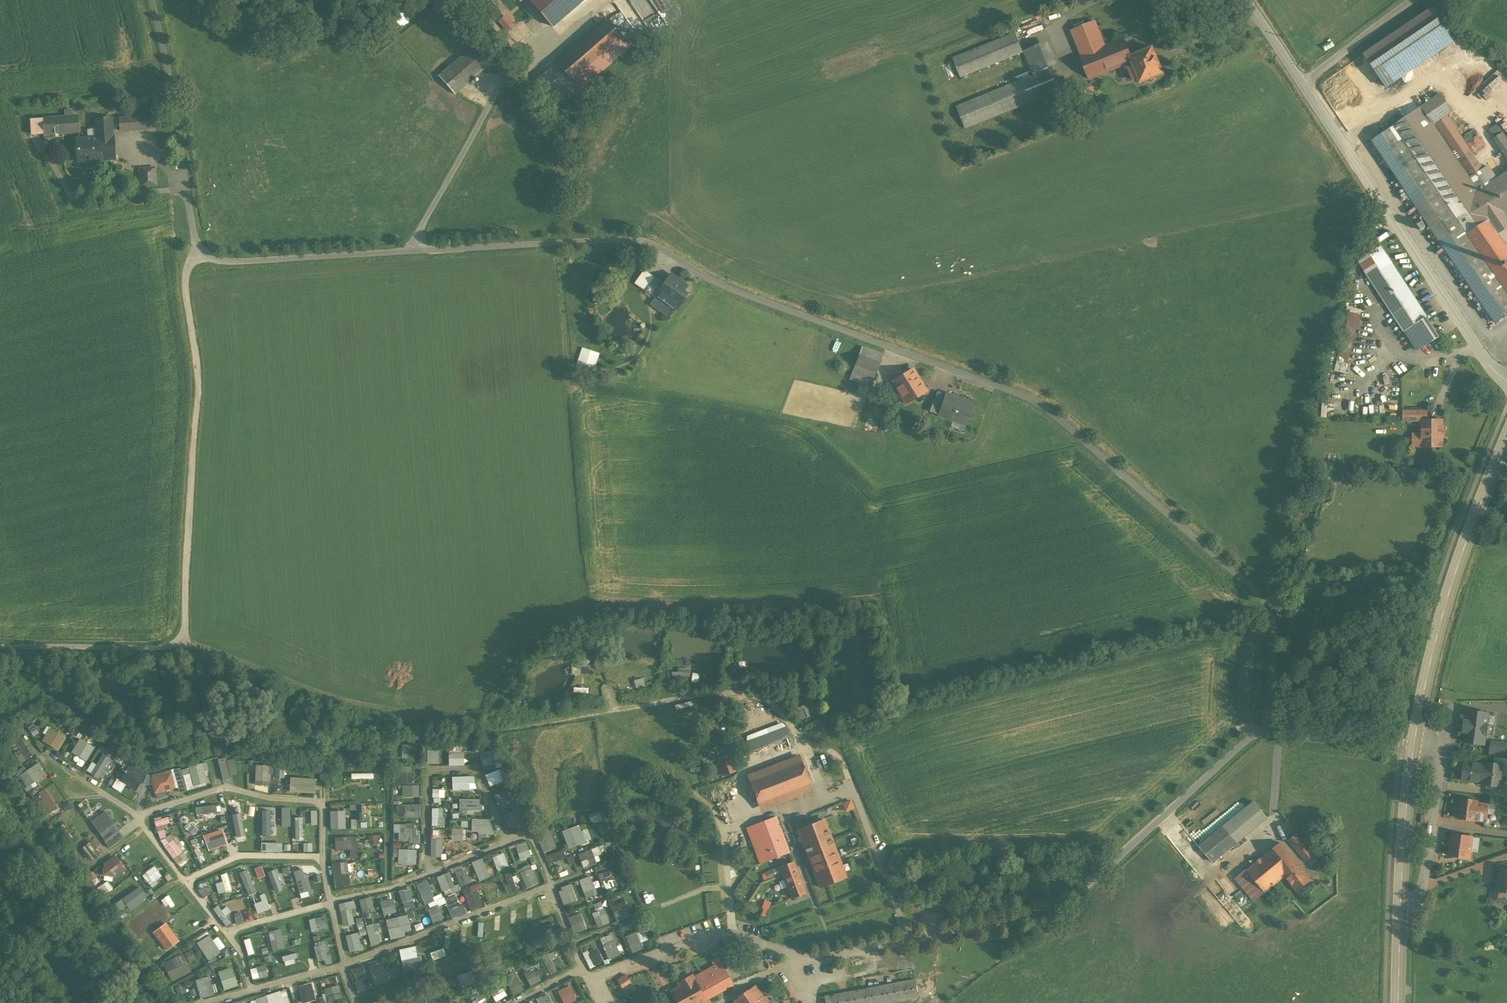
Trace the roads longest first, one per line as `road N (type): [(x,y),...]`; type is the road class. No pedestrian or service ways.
road 1 (unclassified): [(1274,723),(1272,611),(1034,399),(711,279),(645,237),(241,261),(197,254),(191,226)]
road 2 (track): [(852,789),(831,735),(798,735),(770,704),(743,692),(502,727),(329,696),(181,641)]
road 3 (tertiary): [(1399,1002),(1407,798),(1425,681),(1506,440)]
road 4 (track): [(197,254),(186,279),(200,376),(181,641)]
road 5 (tertiary): [(1302,83),(1483,357),(1506,379)]
road 6 (residential): [(155,0),(191,226)]
road 7 (track): [(181,641),(0,647)]
road 8 (track): [(181,641),(203,736),(224,787)]
road 9 (unclassified): [(1302,83),(1411,0)]

